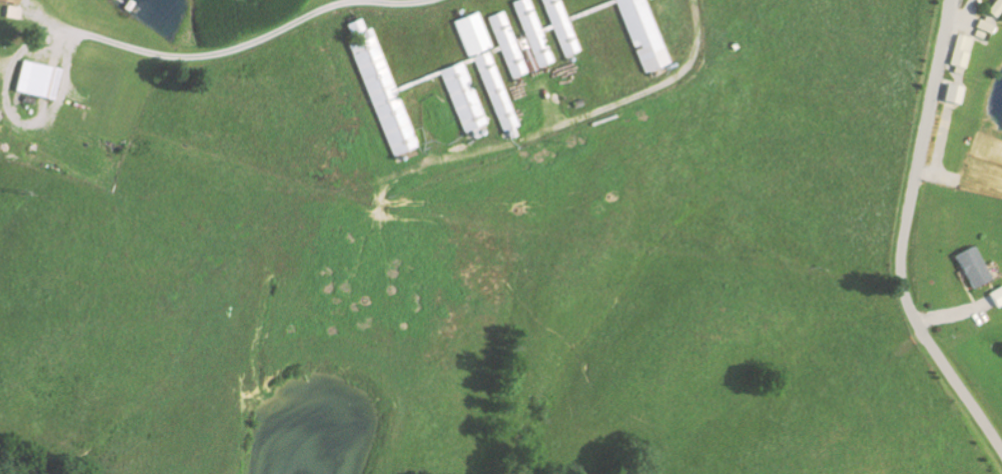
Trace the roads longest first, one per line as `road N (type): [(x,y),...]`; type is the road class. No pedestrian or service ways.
road 1 (residential): [(1001,446),(917,320),(904,276),(952,0)]

